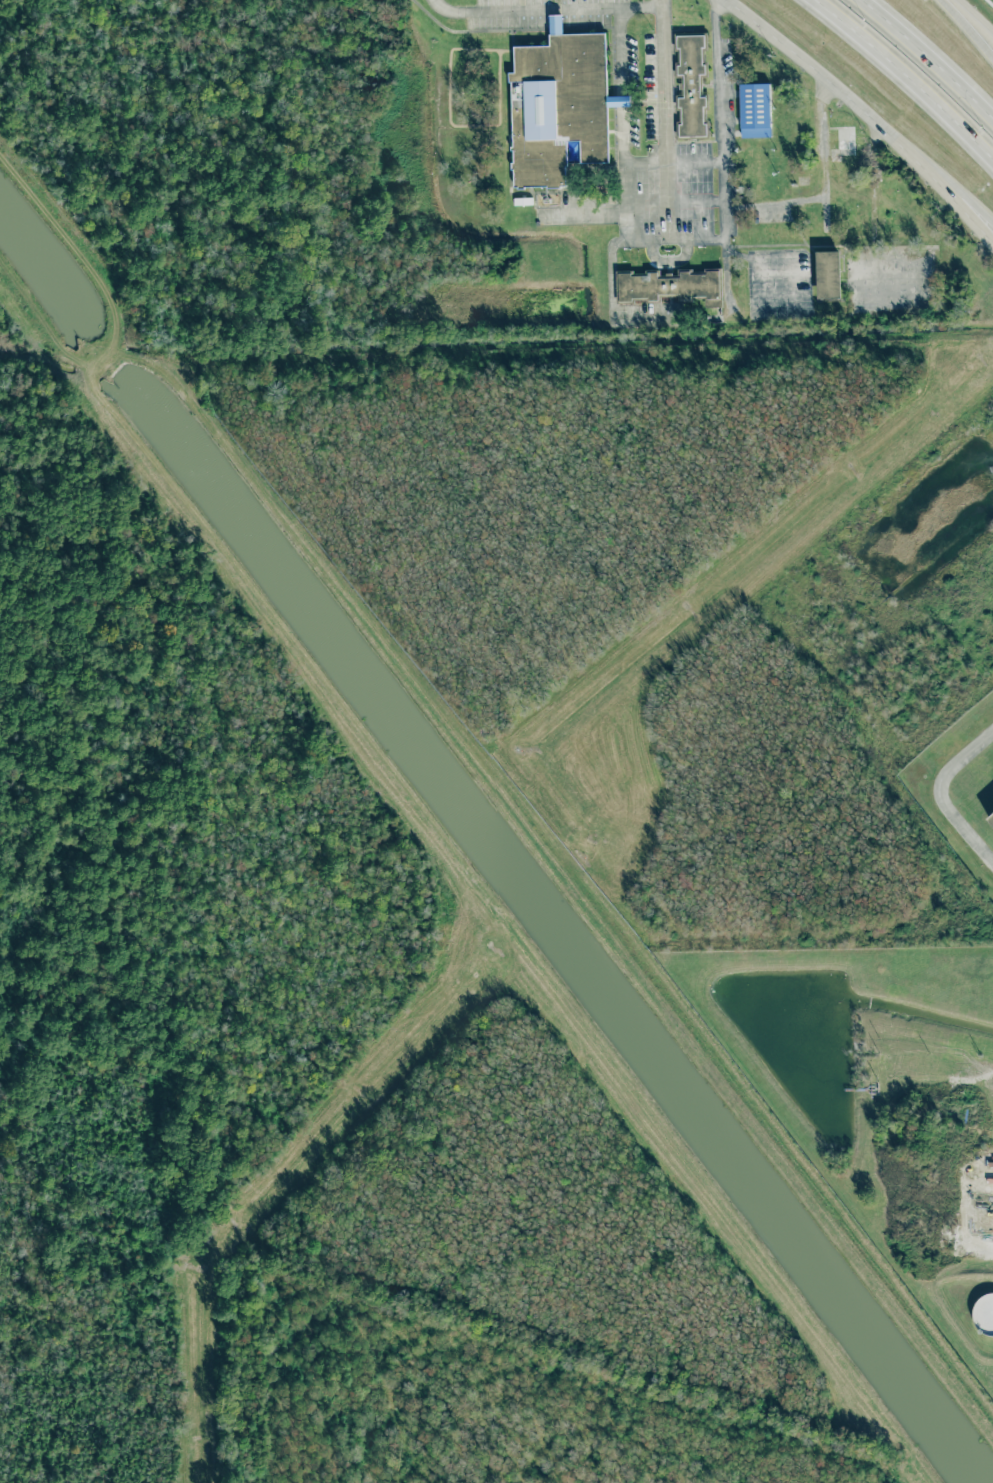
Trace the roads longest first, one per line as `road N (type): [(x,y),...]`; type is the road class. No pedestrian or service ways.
road 1 (secondary): [(725,0),(823,78),(992,249)]
road 2 (motorway): [(819,0),(992,163)]
road 3 (residential): [(670,234),(666,0)]
road 4 (motorway): [(992,123),(860,0)]
road 5 (motorway): [(887,138),(992,225)]

